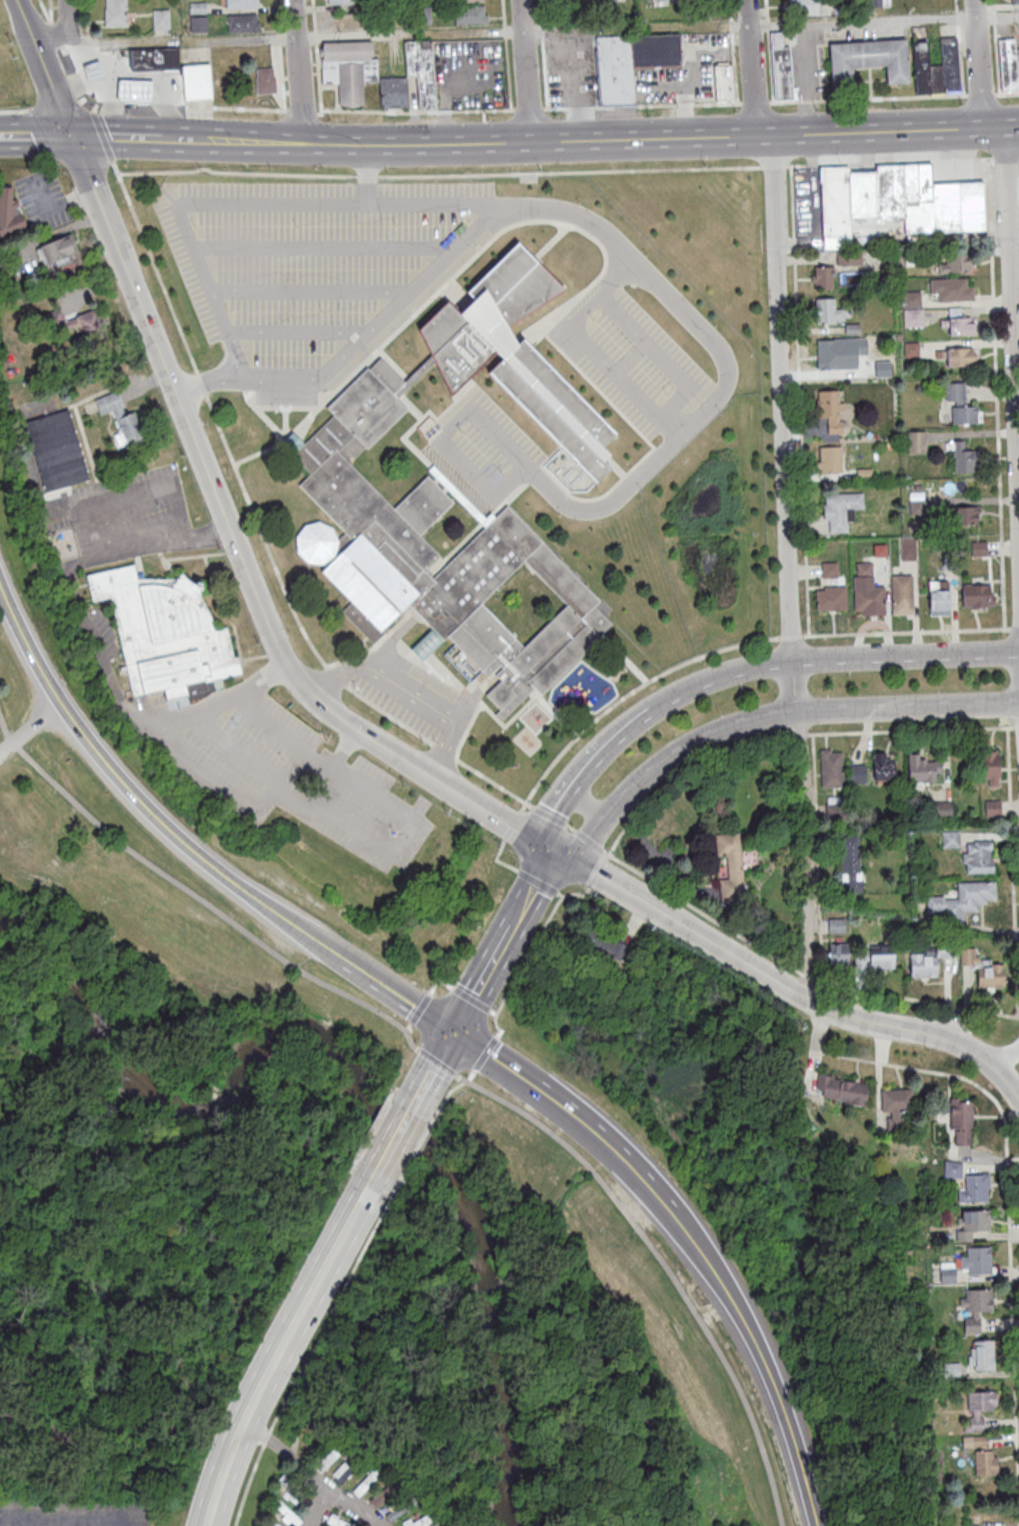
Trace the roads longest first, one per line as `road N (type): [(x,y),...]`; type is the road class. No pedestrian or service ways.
road 1 (tertiary): [(553,851),(331,715),(291,676),(13,0)]
road 2 (residential): [(807,1001),(772,166),(763,135)]
road 3 (secondary): [(1018,126),(303,144)]
road 4 (residential): [(1018,599),(1004,157),(979,94),(972,0)]
road 5 (tertiary): [(1018,1100),(967,1048),(807,1001),(553,851)]
road 6 (secondary): [(553,851),(593,831),(684,747),(736,725),(821,711),(1018,704)]
road 7 (tertiary): [(0,595),(58,704),(129,790),(206,861),(325,946)]
road 8 (secondary): [(1018,653),(761,666),(701,683),(649,710)]
road 9 (secondary): [(205,1525),(257,1389),(349,1220)]
road 10 (tertiary): [(453,1031),(617,1152),(694,1244)]
road 11 (tertiary): [(694,1244),(746,1327),(814,1525)]
road 12 (secondary): [(649,710),(554,805),(553,851)]
road 13 (tertiary): [(325,946),(453,1031)]
road 14 (residential): [(303,144),(291,0)]
road 15 (residential): [(529,143),(519,0)]
road 16 (residential): [(763,135),(744,0)]
road 17 (secondary): [(194,141),(69,137)]
road 18 (secondary): [(453,1031),(512,925)]

